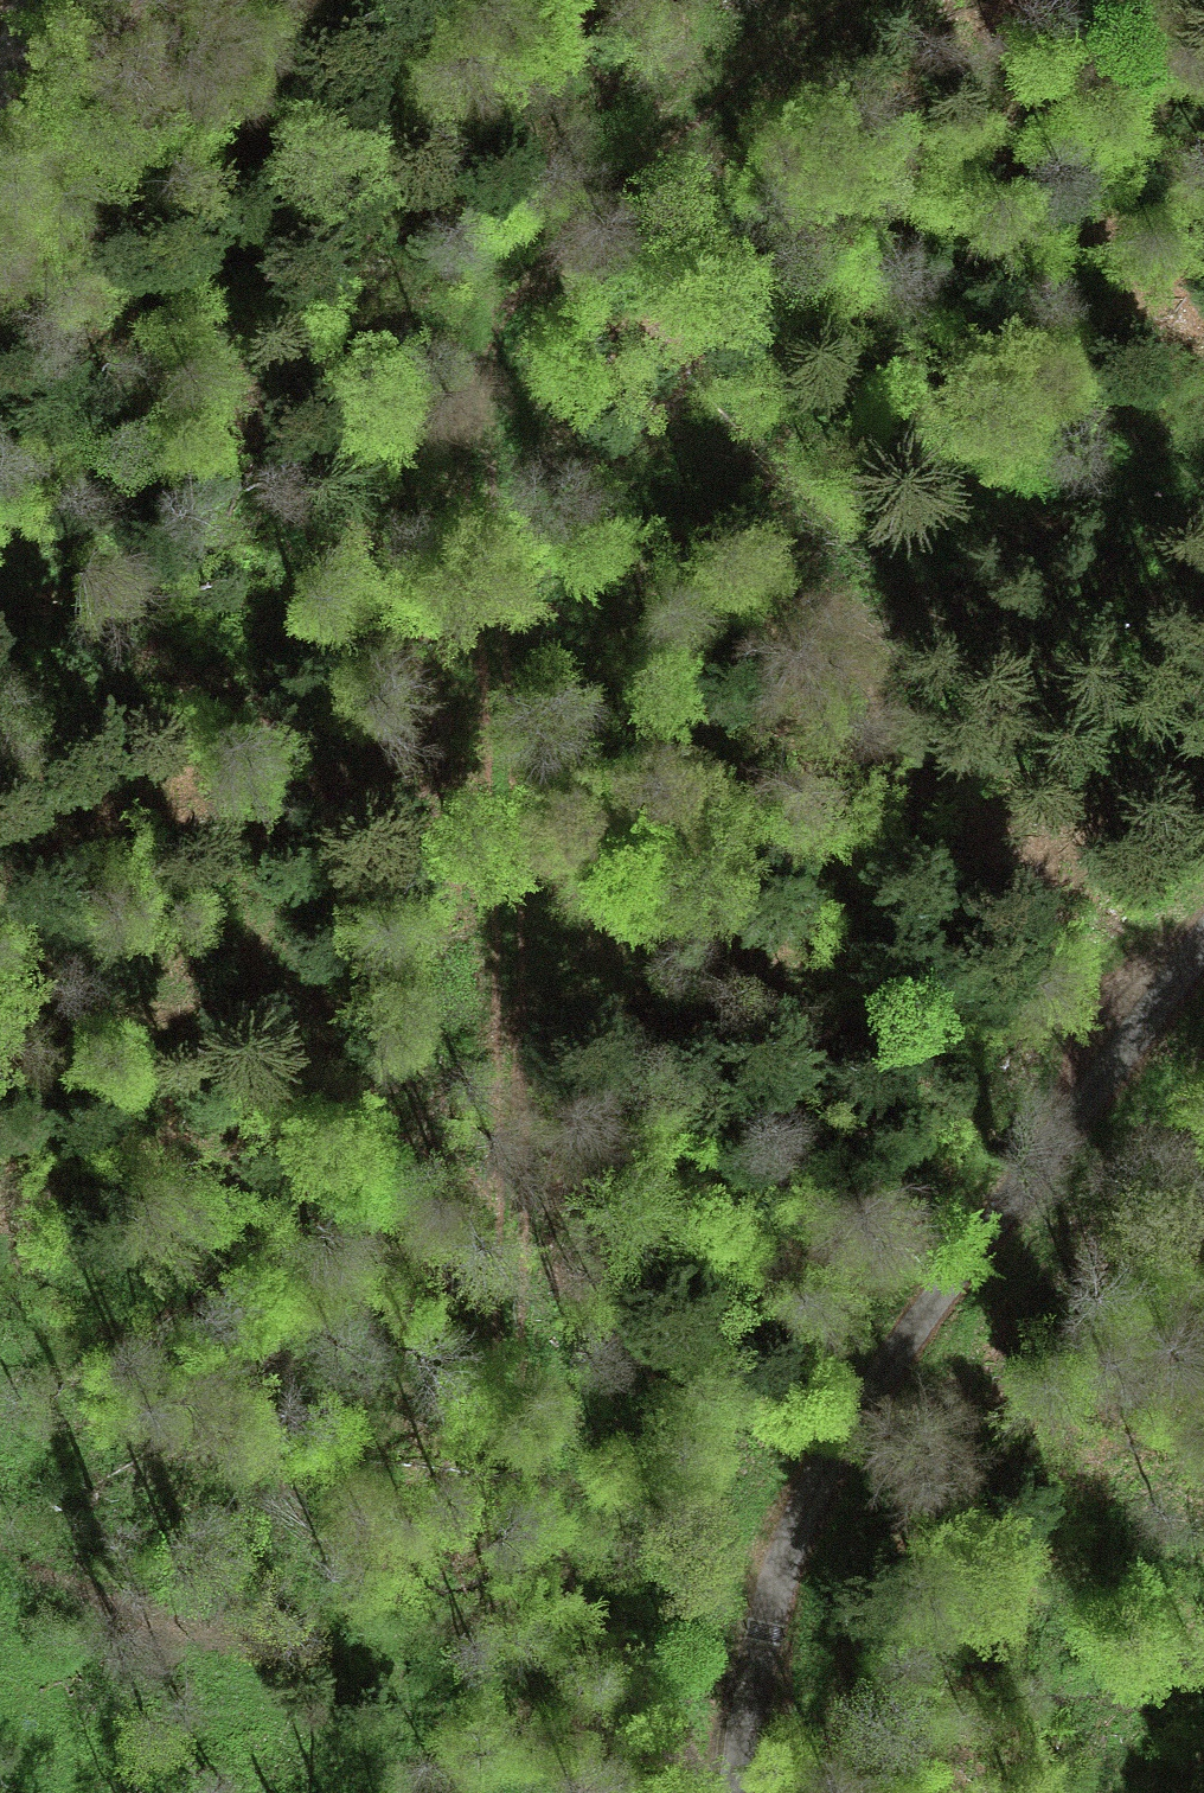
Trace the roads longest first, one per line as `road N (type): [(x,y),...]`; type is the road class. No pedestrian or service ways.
road 1 (track): [(135,1306),(509,1001),(621,959),(685,904),(726,840),(753,702),(780,639),(826,573),(878,533),(951,507),(1203,454)]
road 2 (track): [(713,1792),(591,1631),(545,1549),(521,1470),(504,1294),(509,1001),(501,682),(485,500),(490,399)]
road 3 (unclassified): [(739,1792),(775,1578),(844,1429),(1203,923)]
road 4 (track): [(490,399),(540,280),(588,216),(709,96),(846,0)]

